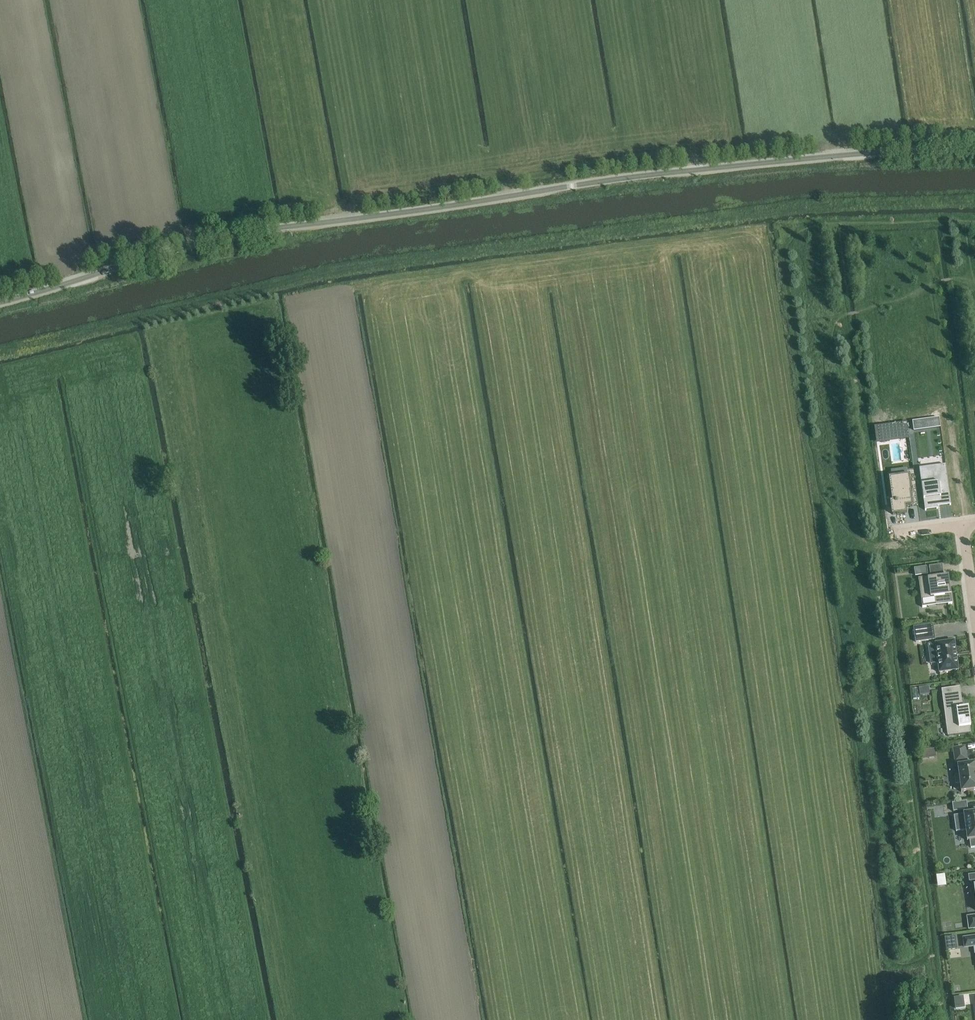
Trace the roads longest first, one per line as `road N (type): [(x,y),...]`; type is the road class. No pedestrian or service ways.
road 1 (unclassified): [(0,297),(256,231),(646,175),(974,144)]

